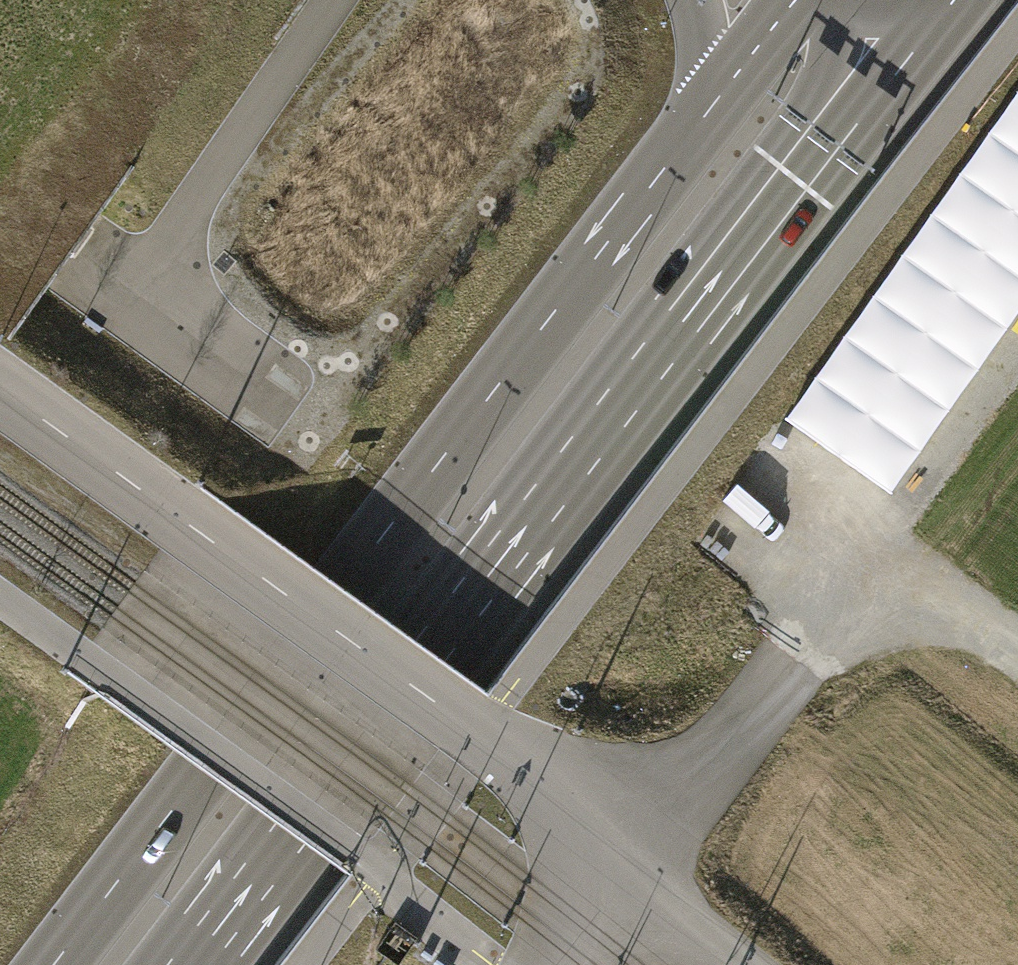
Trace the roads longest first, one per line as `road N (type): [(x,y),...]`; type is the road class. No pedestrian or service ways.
road 1 (secondary): [(790,0),(60,964)]
road 2 (secondary): [(206,964),(933,9)]
road 3 (unclassified): [(192,536),(472,728),(638,870)]
road 4 (unclassified): [(192,536),(0,398)]
road 5 (unclassified): [(638,870),(756,964)]
road 6 (unclassified): [(638,870),(557,964)]

